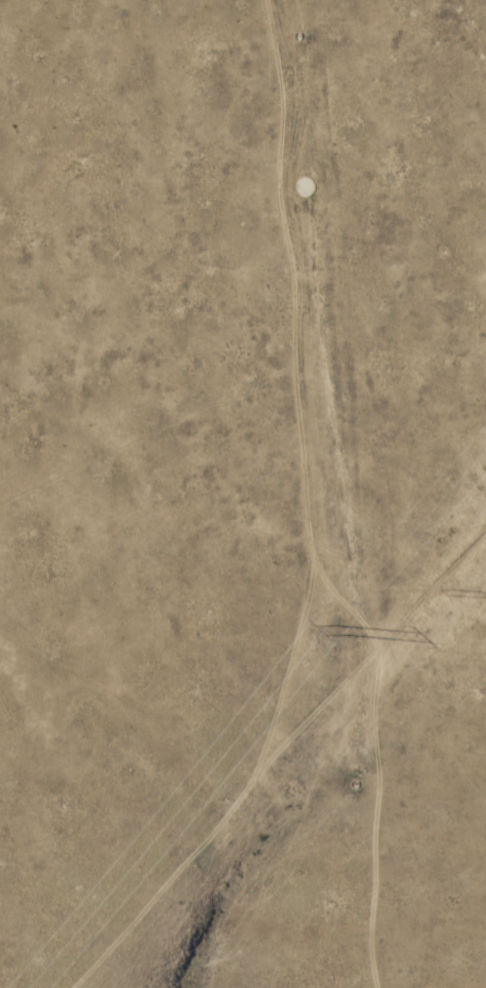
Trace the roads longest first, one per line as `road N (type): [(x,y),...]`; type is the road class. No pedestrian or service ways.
road 1 (residential): [(7,987),(95,889),(200,731),(220,637),(220,427),(200,338),(191,0)]
road 2 (track): [(382,636),(324,570),(316,543),(273,0)]
road 3 (track): [(485,533),(382,636),(374,665),(382,987)]
road 4 (track): [(374,665),(358,669),(273,748),(73,987)]

